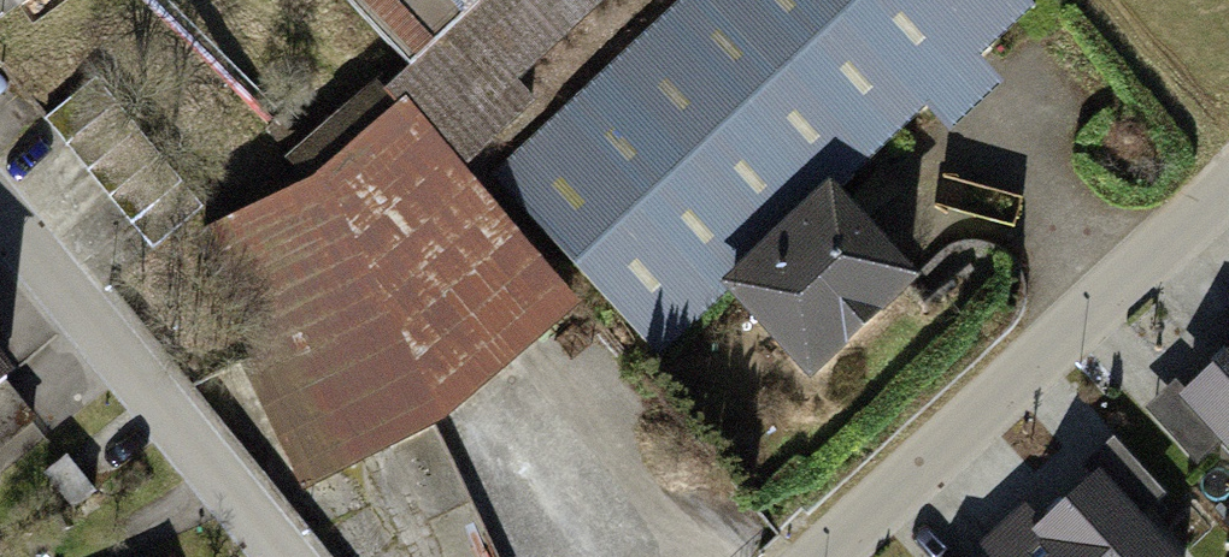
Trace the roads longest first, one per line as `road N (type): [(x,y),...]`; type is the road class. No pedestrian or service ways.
road 1 (residential): [(1228,189),(824,556)]
road 2 (residential): [(279,556),(0,217)]

